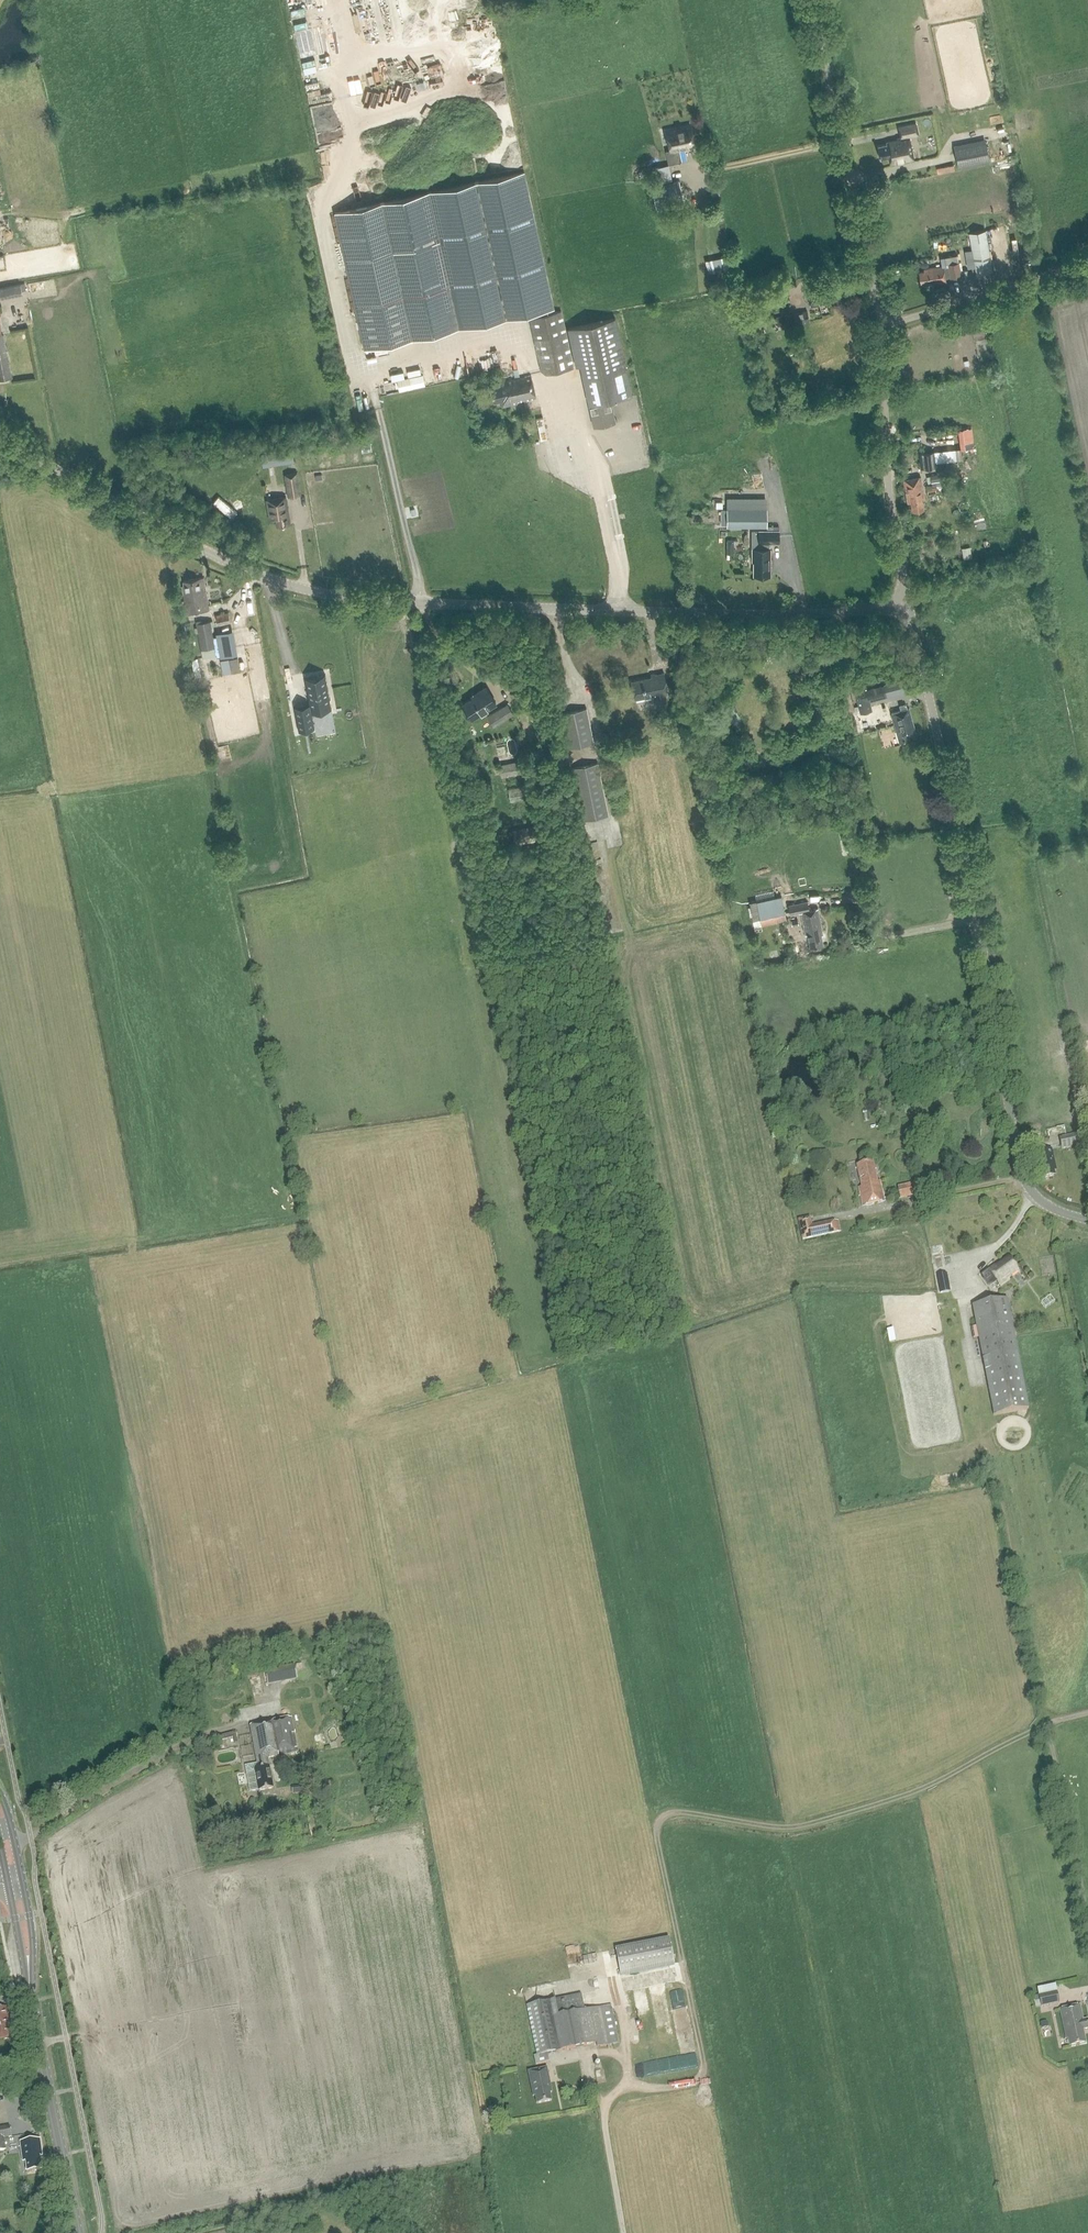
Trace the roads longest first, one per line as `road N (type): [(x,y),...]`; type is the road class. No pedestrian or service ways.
road 1 (track): [(622,2232),(605,2108),(630,2086),(689,2083),(703,2067),(656,1835),(660,1820),(683,1810),(774,1826),(817,1822),(916,1790),(1047,1722)]
road 2 (unclassified): [(1087,1220),(1034,1196),(1017,1151),(978,920),(908,602)]
road 3 (unclassified): [(423,604),(746,614),(908,602)]
road 4 (unclassified): [(423,604),(330,595),(249,572),(0,438)]
road 5 (primary): [(75,2232),(29,2005),(14,1878)]
road 6 (unclassified): [(884,324),(814,0)]
road 7 (unclassified): [(908,602),(889,510),(884,324)]
road 8 (track): [(993,1467),(1047,1722)]
road 9 (unclassified): [(884,324),(1087,261)]
road 10 (track): [(1087,1926),(1047,1722)]
road 11 (track): [(1024,1177),(870,1210)]
road 12 (track): [(846,142),(708,169)]

